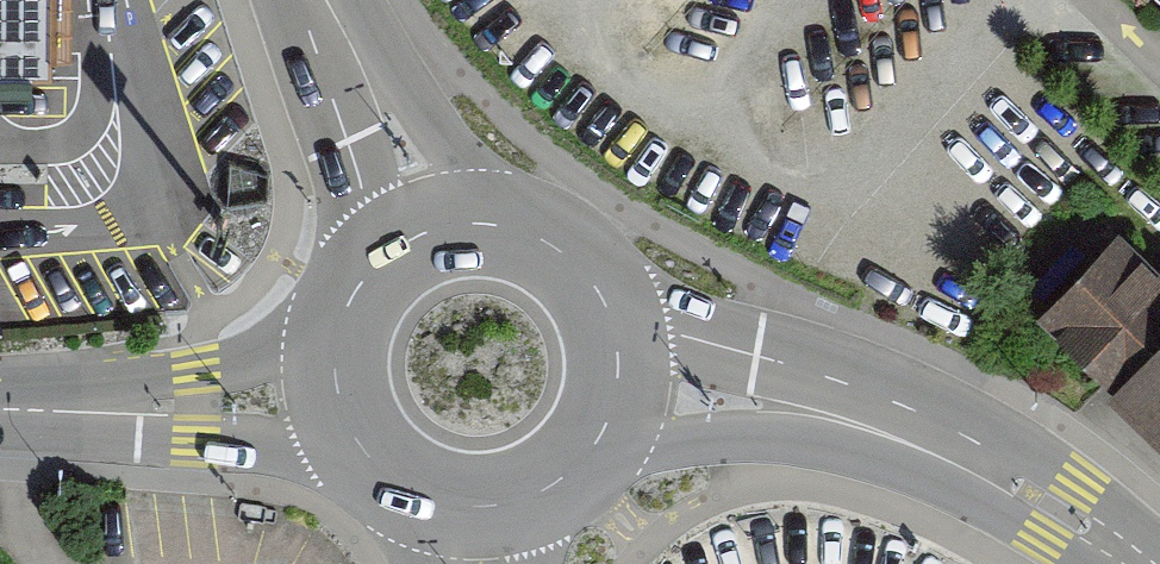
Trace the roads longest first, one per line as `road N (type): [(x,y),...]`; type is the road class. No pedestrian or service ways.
road 1 (primary): [(1138,563),(1073,491),(939,418),(607,308)]
road 2 (primary): [(591,455),(776,443),(833,447),(936,483),(1046,539),(1118,563)]
road 3 (tertiary): [(0,407),(338,400)]
road 4 (primary): [(291,0),(360,206),(373,272)]
road 5 (primary): [(514,231),(468,181),(354,0)]
road 6 (primary): [(338,400),(374,466),(404,490),(476,510)]
road 7 (primary): [(591,455),(620,384),(607,308)]
road 8 (primary): [(514,231),(438,232),(373,272)]
road 9 (primary): [(373,272),(339,334),(338,400)]
road 10 (primary): [(476,510),(546,493),(591,455)]
road 11 (primary): [(607,308),(552,247),(514,231)]

